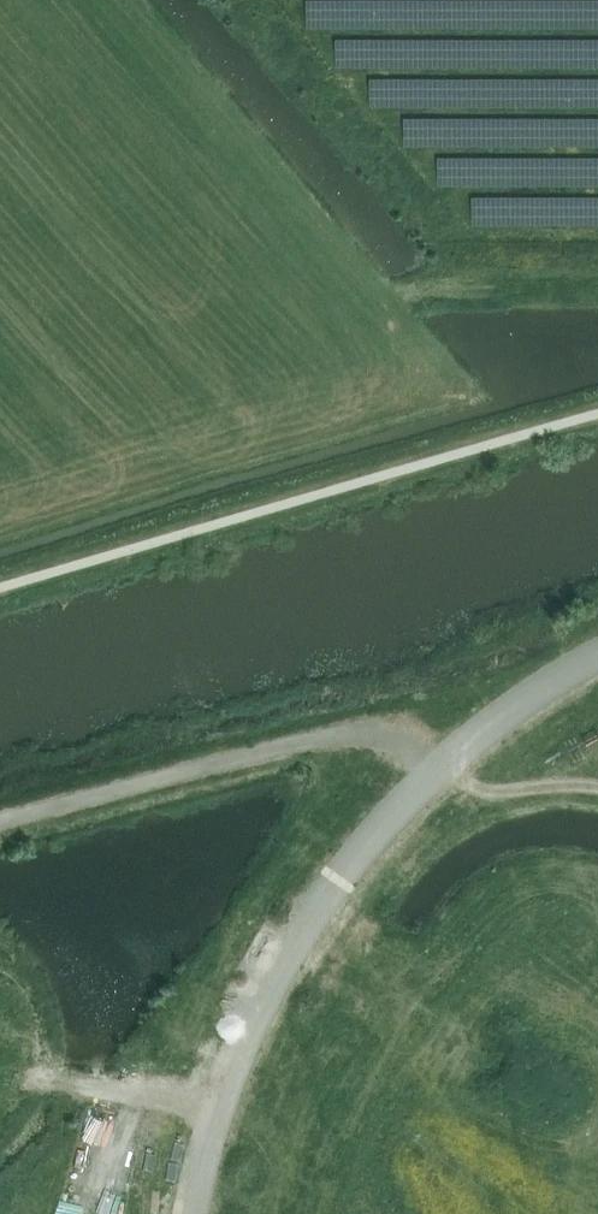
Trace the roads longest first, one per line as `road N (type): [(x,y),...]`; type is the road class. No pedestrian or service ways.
road 1 (unclassified): [(597,658),(485,728),(435,771),(333,888),(272,976),(223,1081),(191,1213)]
road 2 (track): [(220,1095),(122,1091),(29,1073),(0,1117)]
road 3 (track): [(597,788),(491,788),(435,771)]

